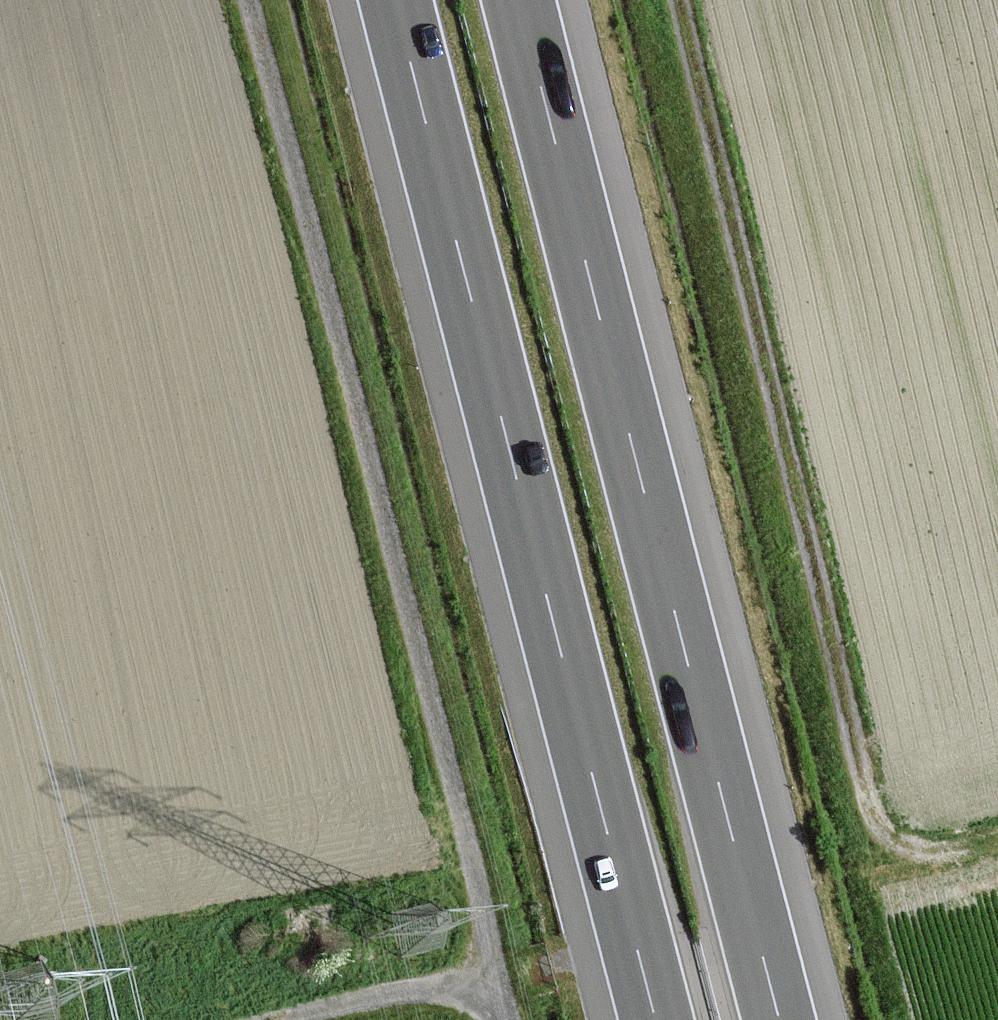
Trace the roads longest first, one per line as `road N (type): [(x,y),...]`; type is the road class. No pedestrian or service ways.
road 1 (motorway): [(782,1019),(520,0)]
road 2 (motorway): [(396,0),(656,1019)]
road 3 (unclassified): [(499,1019),(244,0)]
road 4 (track): [(665,0),(864,802),(891,837),(912,847),(934,851),(997,837)]
road 5 (track): [(487,976),(279,1019)]

